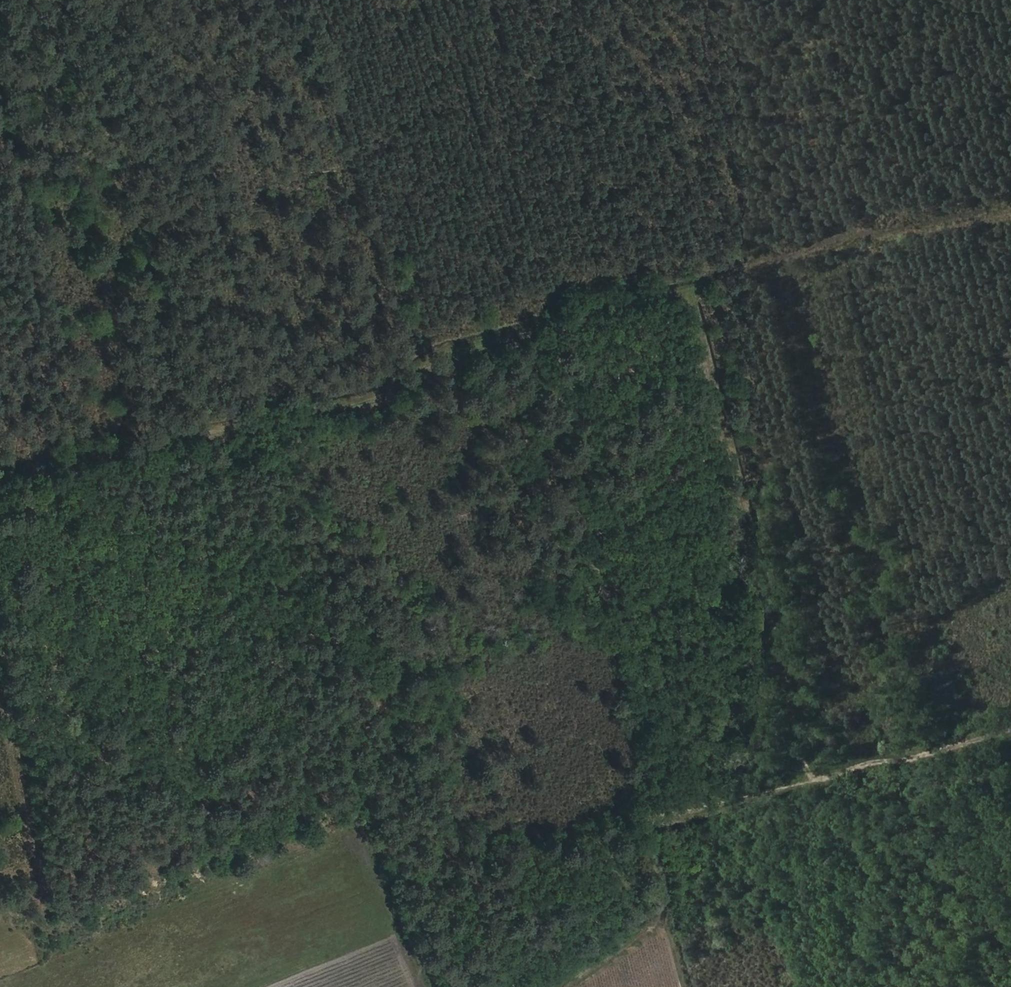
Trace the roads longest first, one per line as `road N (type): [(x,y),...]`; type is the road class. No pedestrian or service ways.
road 1 (track): [(0,479),(319,410),(527,330),(698,286)]
road 2 (track): [(679,986),(663,943),(591,986)]

